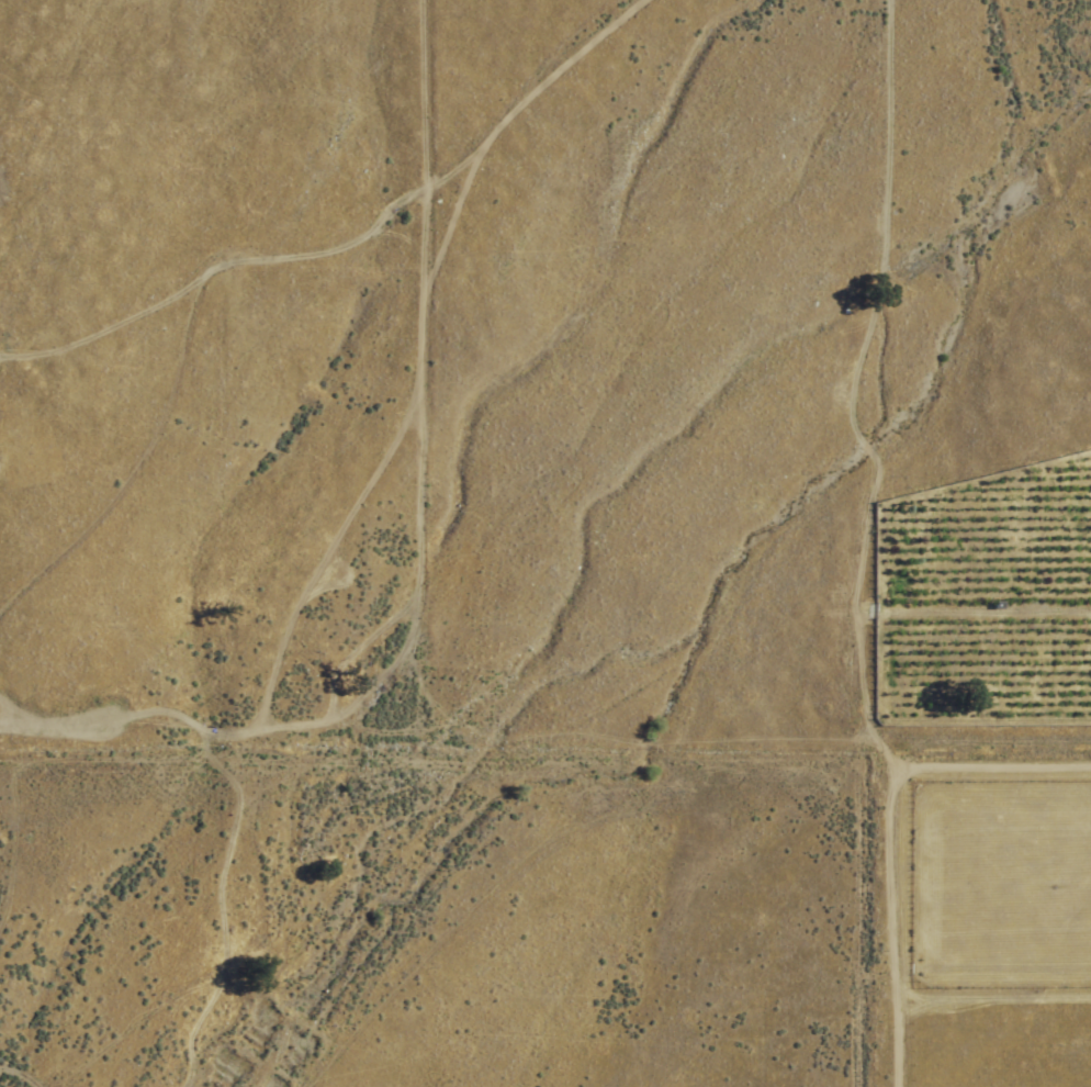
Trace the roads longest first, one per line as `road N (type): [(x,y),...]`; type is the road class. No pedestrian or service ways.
road 1 (track): [(889,0),(885,268),(863,359),(858,422),(828,483),(832,554),(852,614),(857,705),(869,728),(857,748),(860,1086)]

